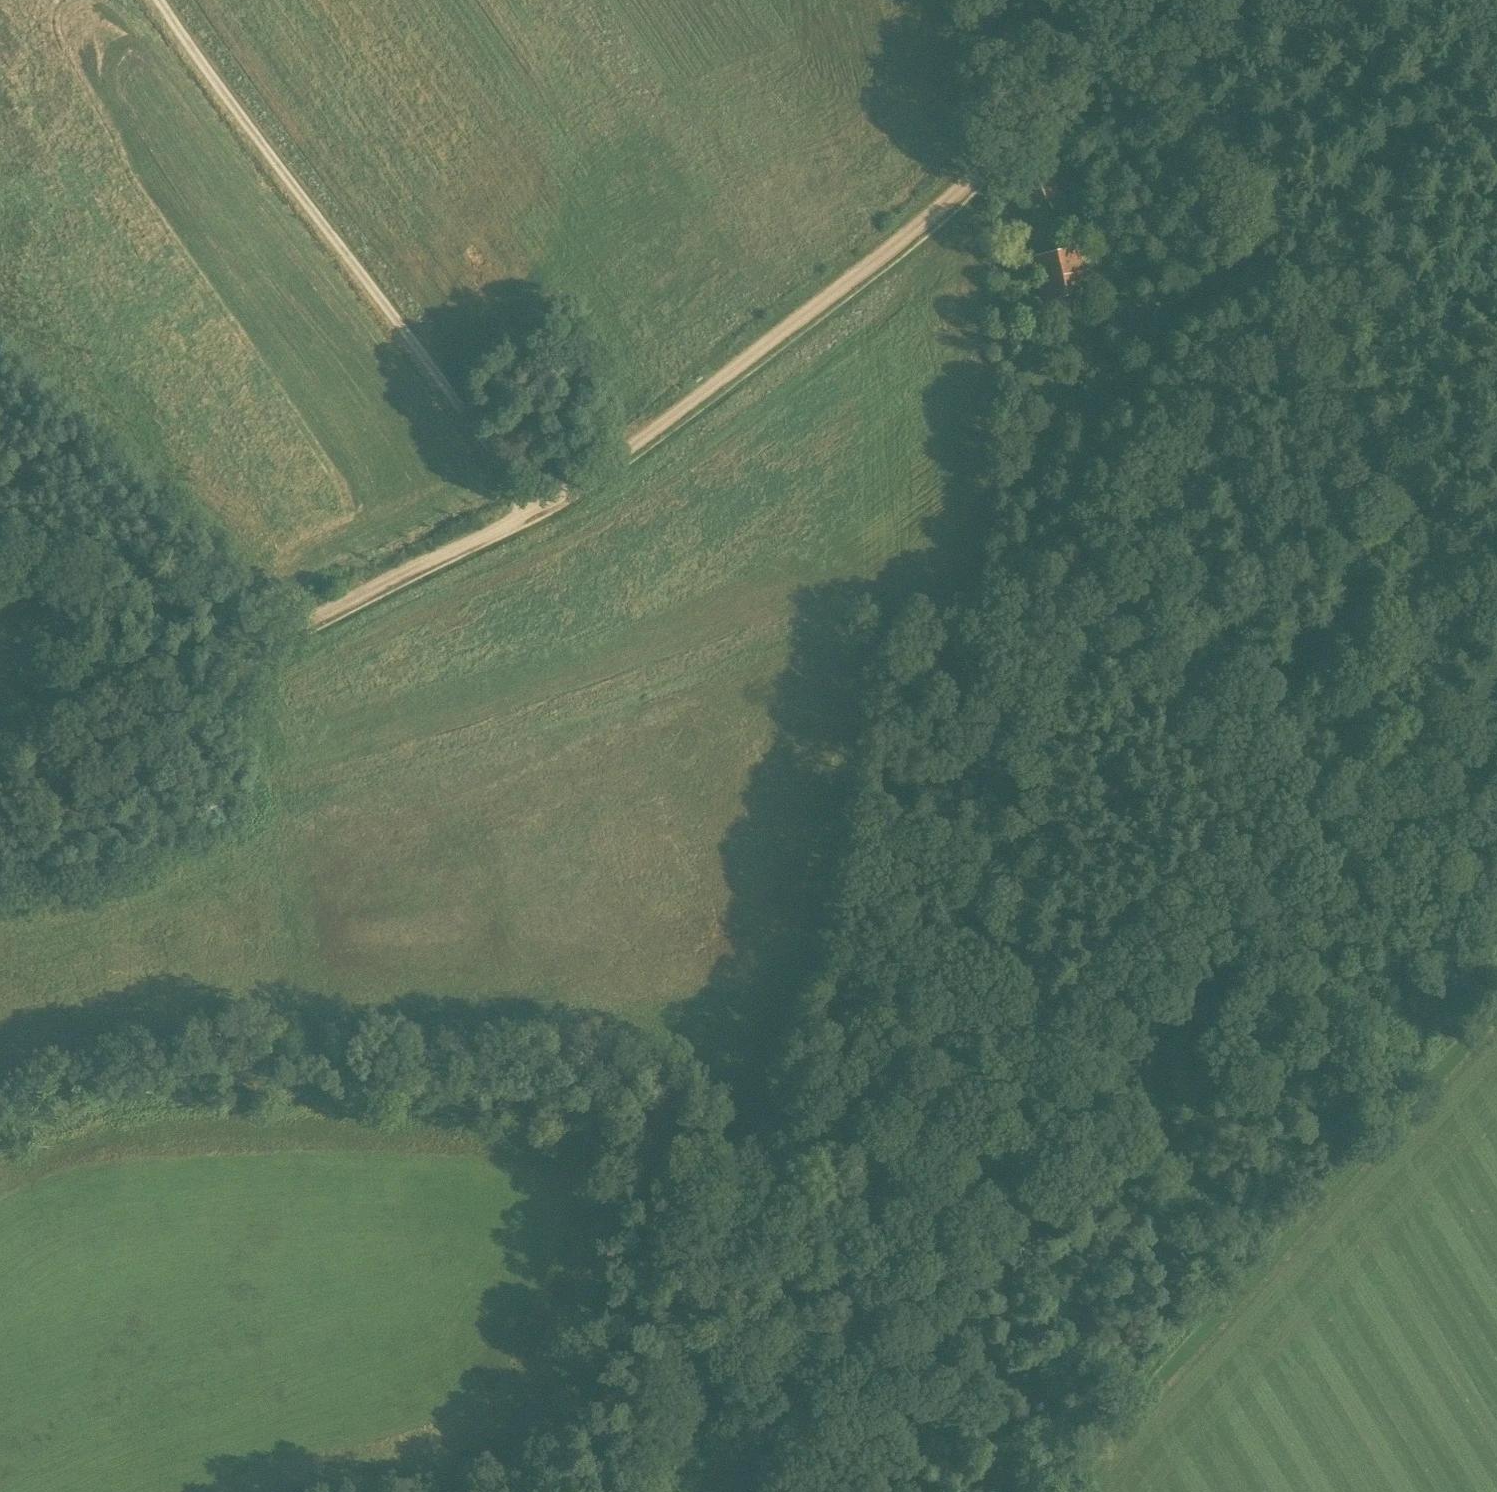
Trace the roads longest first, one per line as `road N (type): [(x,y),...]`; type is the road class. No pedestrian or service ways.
road 1 (track): [(1113,0),(971,176),(650,434),(561,491),(285,633),(76,773),(0,803)]
road 2 (track): [(1496,1003),(1061,1491)]
road 3 (track): [(244,657),(259,814)]

